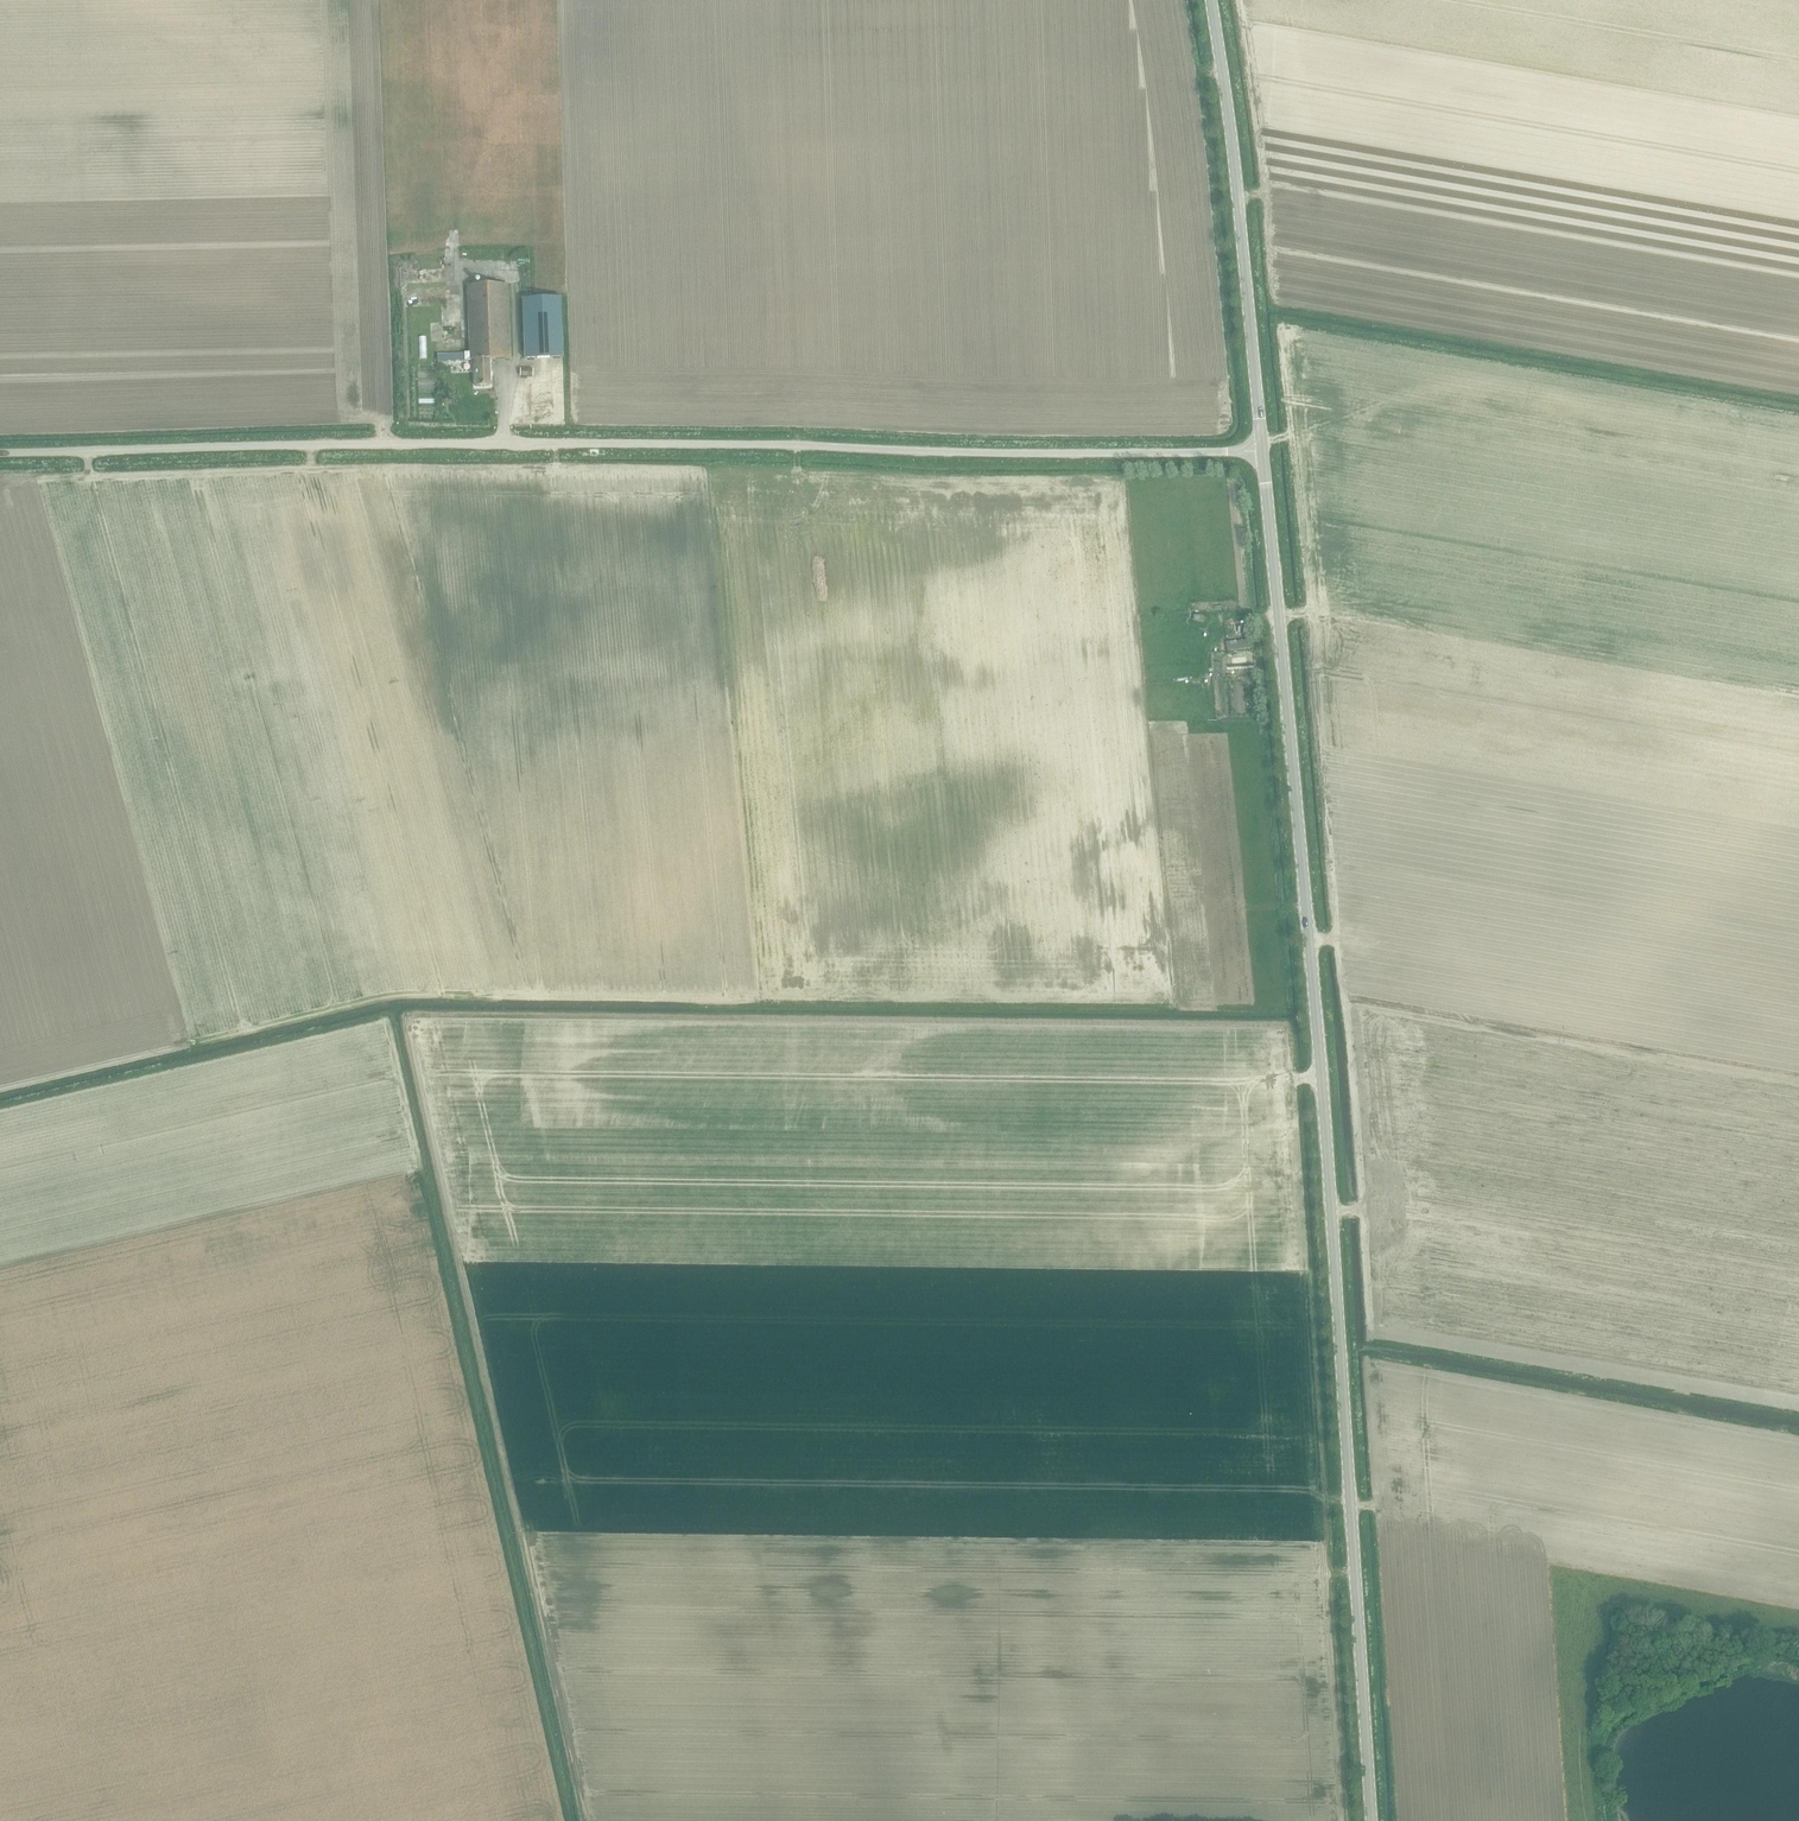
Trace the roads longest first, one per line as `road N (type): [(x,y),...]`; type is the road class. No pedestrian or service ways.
road 1 (tertiary): [(1372,1820),(1324,1074),(1262,454)]
road 2 (unclassified): [(0,454),(586,444),(1262,454)]
road 3 (tertiary): [(1262,454),(1210,0)]

